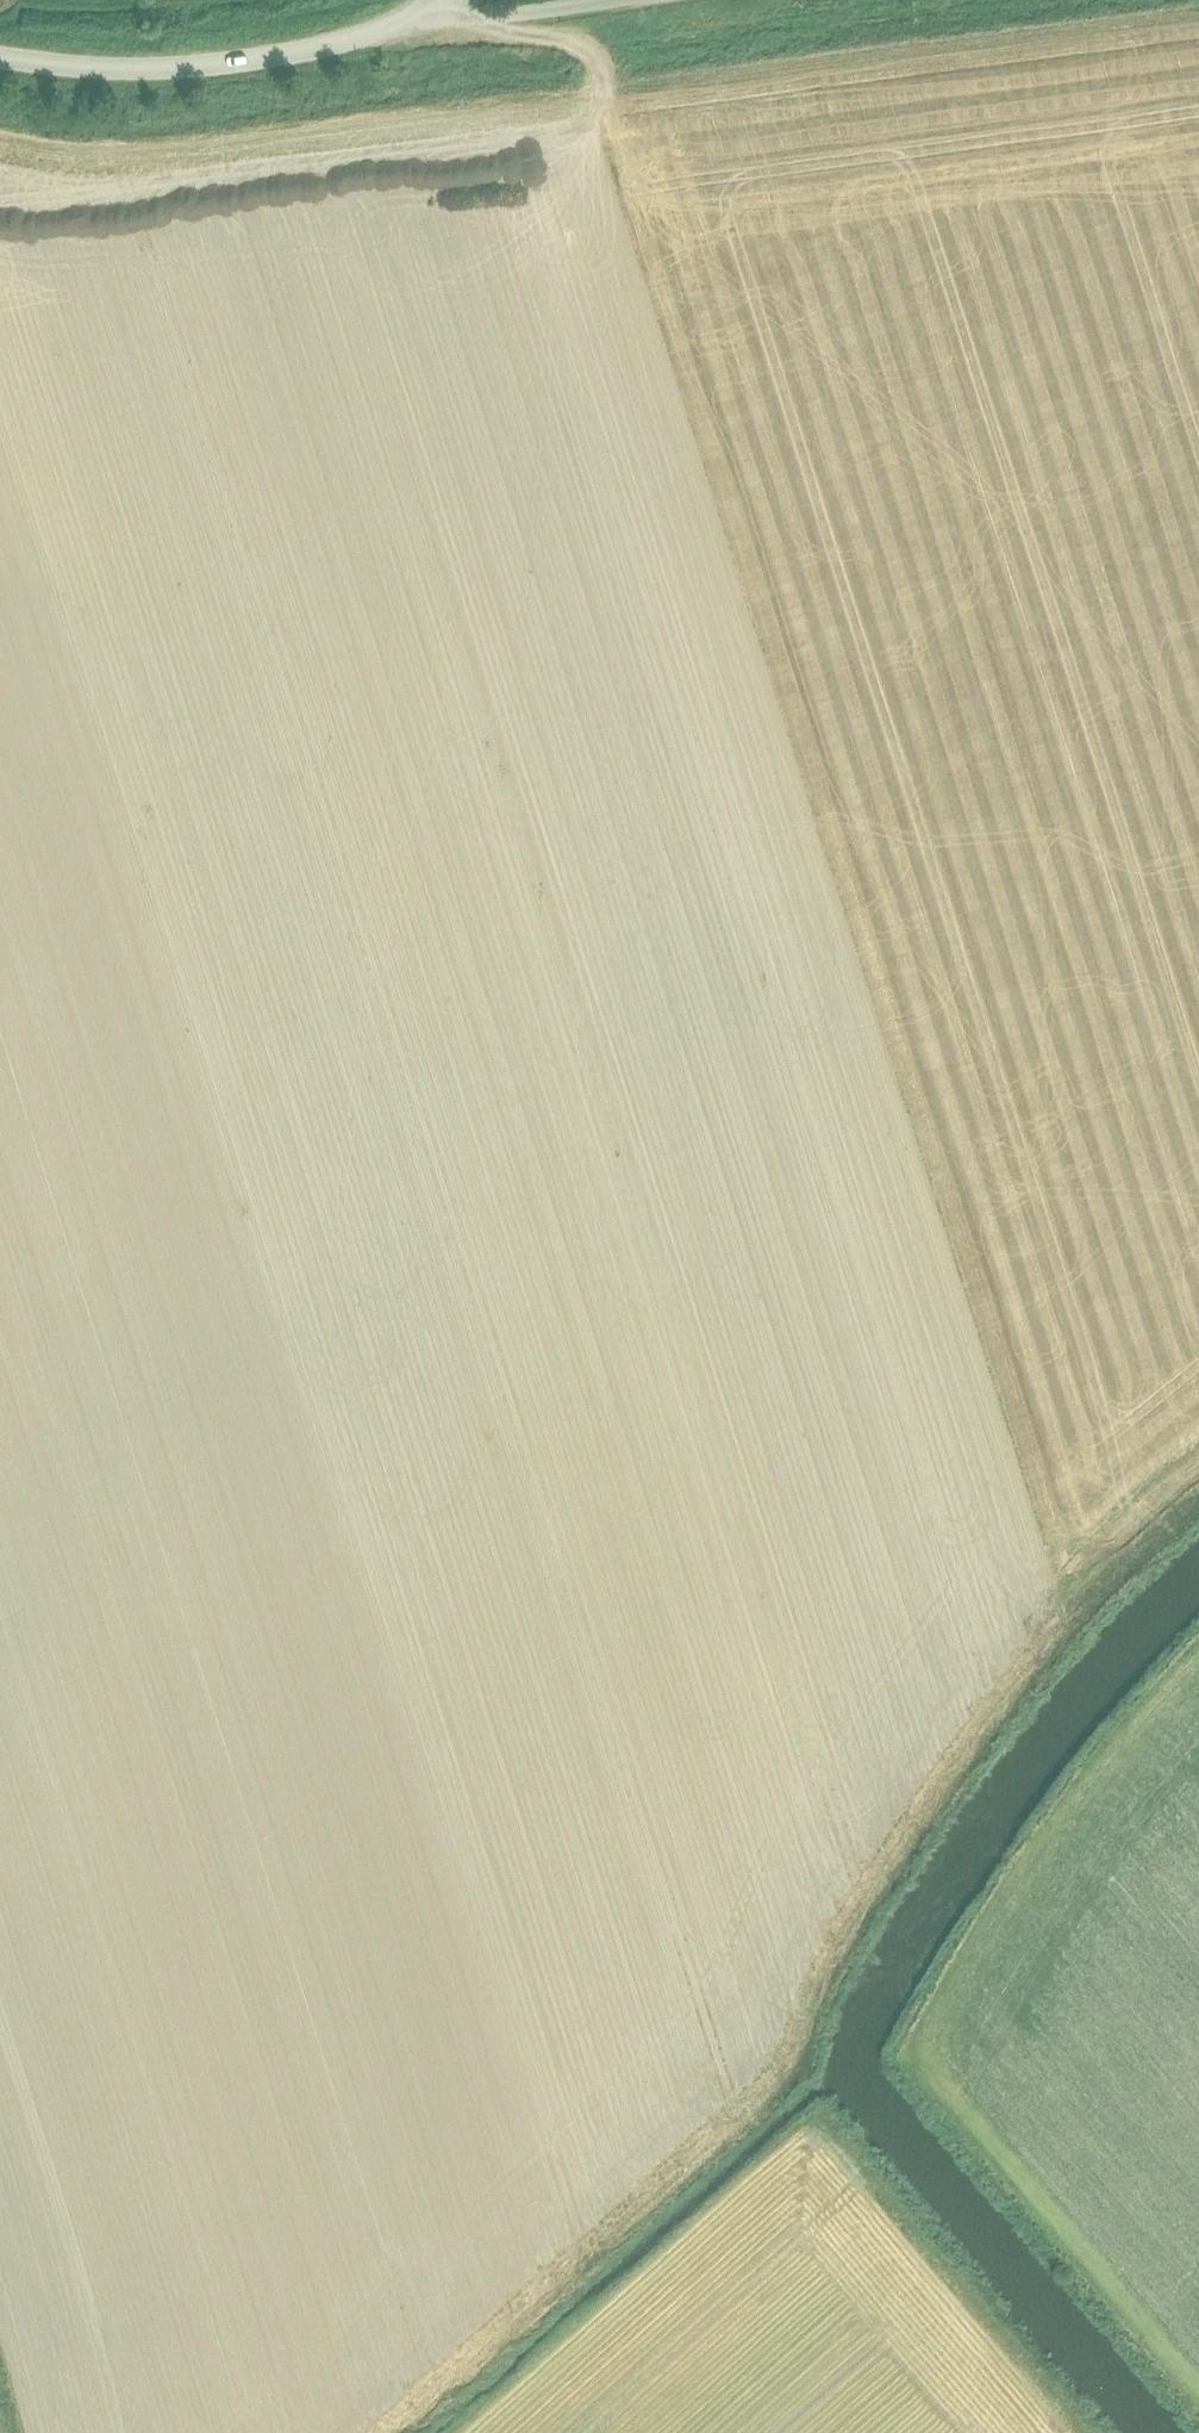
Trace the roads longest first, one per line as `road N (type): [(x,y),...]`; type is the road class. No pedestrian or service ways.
road 1 (unclassified): [(0,57),(139,69),(266,57),(354,39),(437,0)]
road 2 (unclassified): [(444,0),(489,13),(576,0)]

